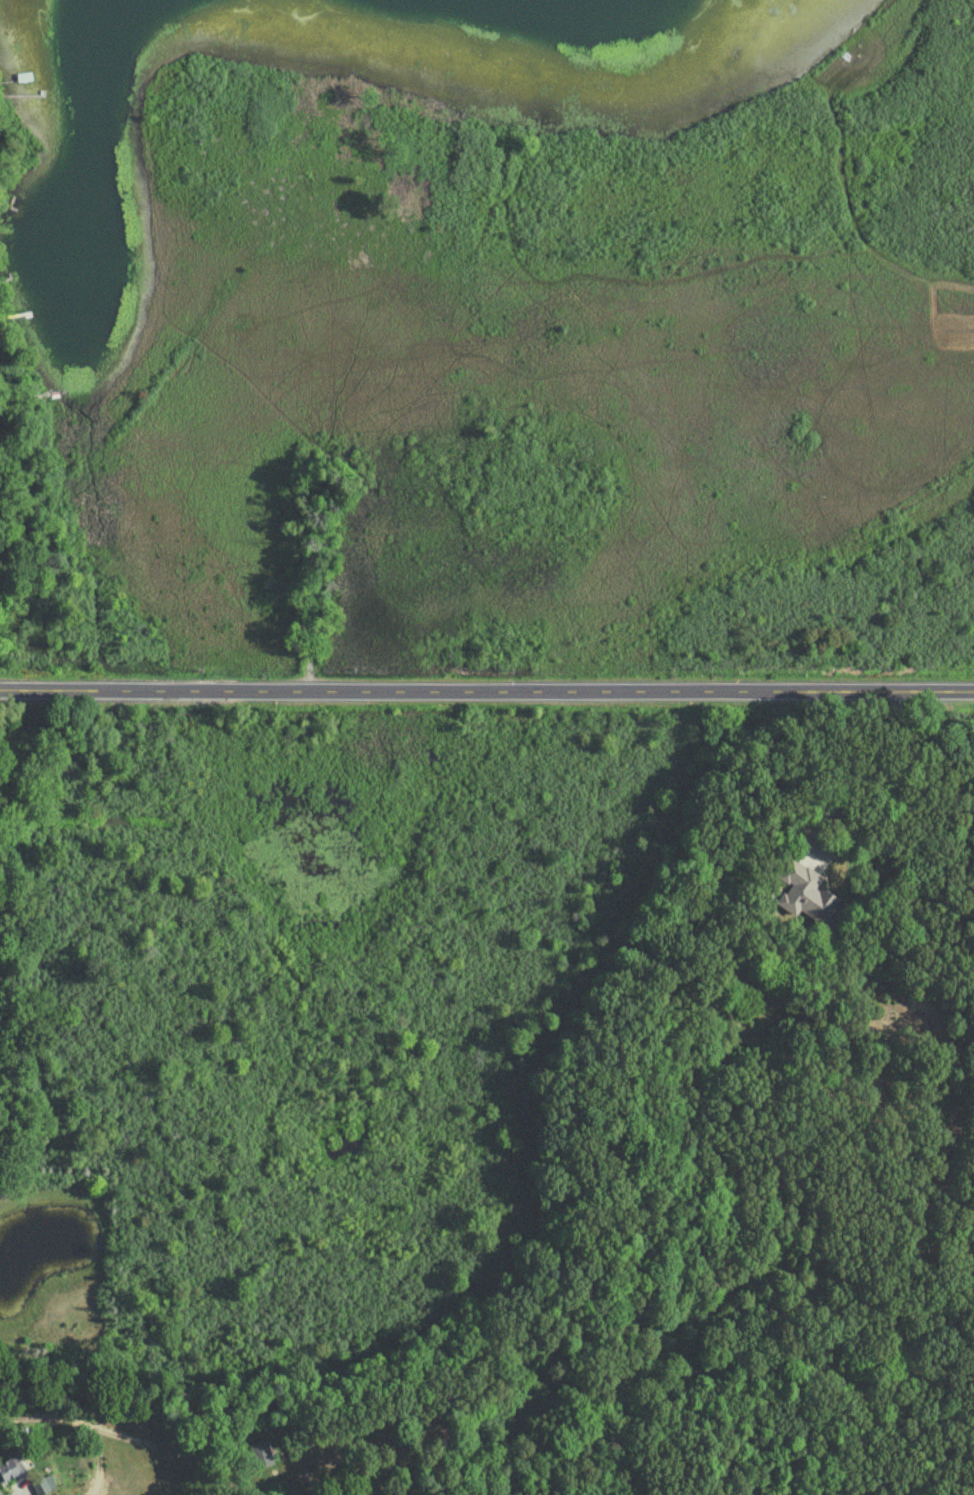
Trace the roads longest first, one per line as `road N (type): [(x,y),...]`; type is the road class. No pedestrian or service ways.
road 1 (tertiary): [(0,688),(973,691)]

